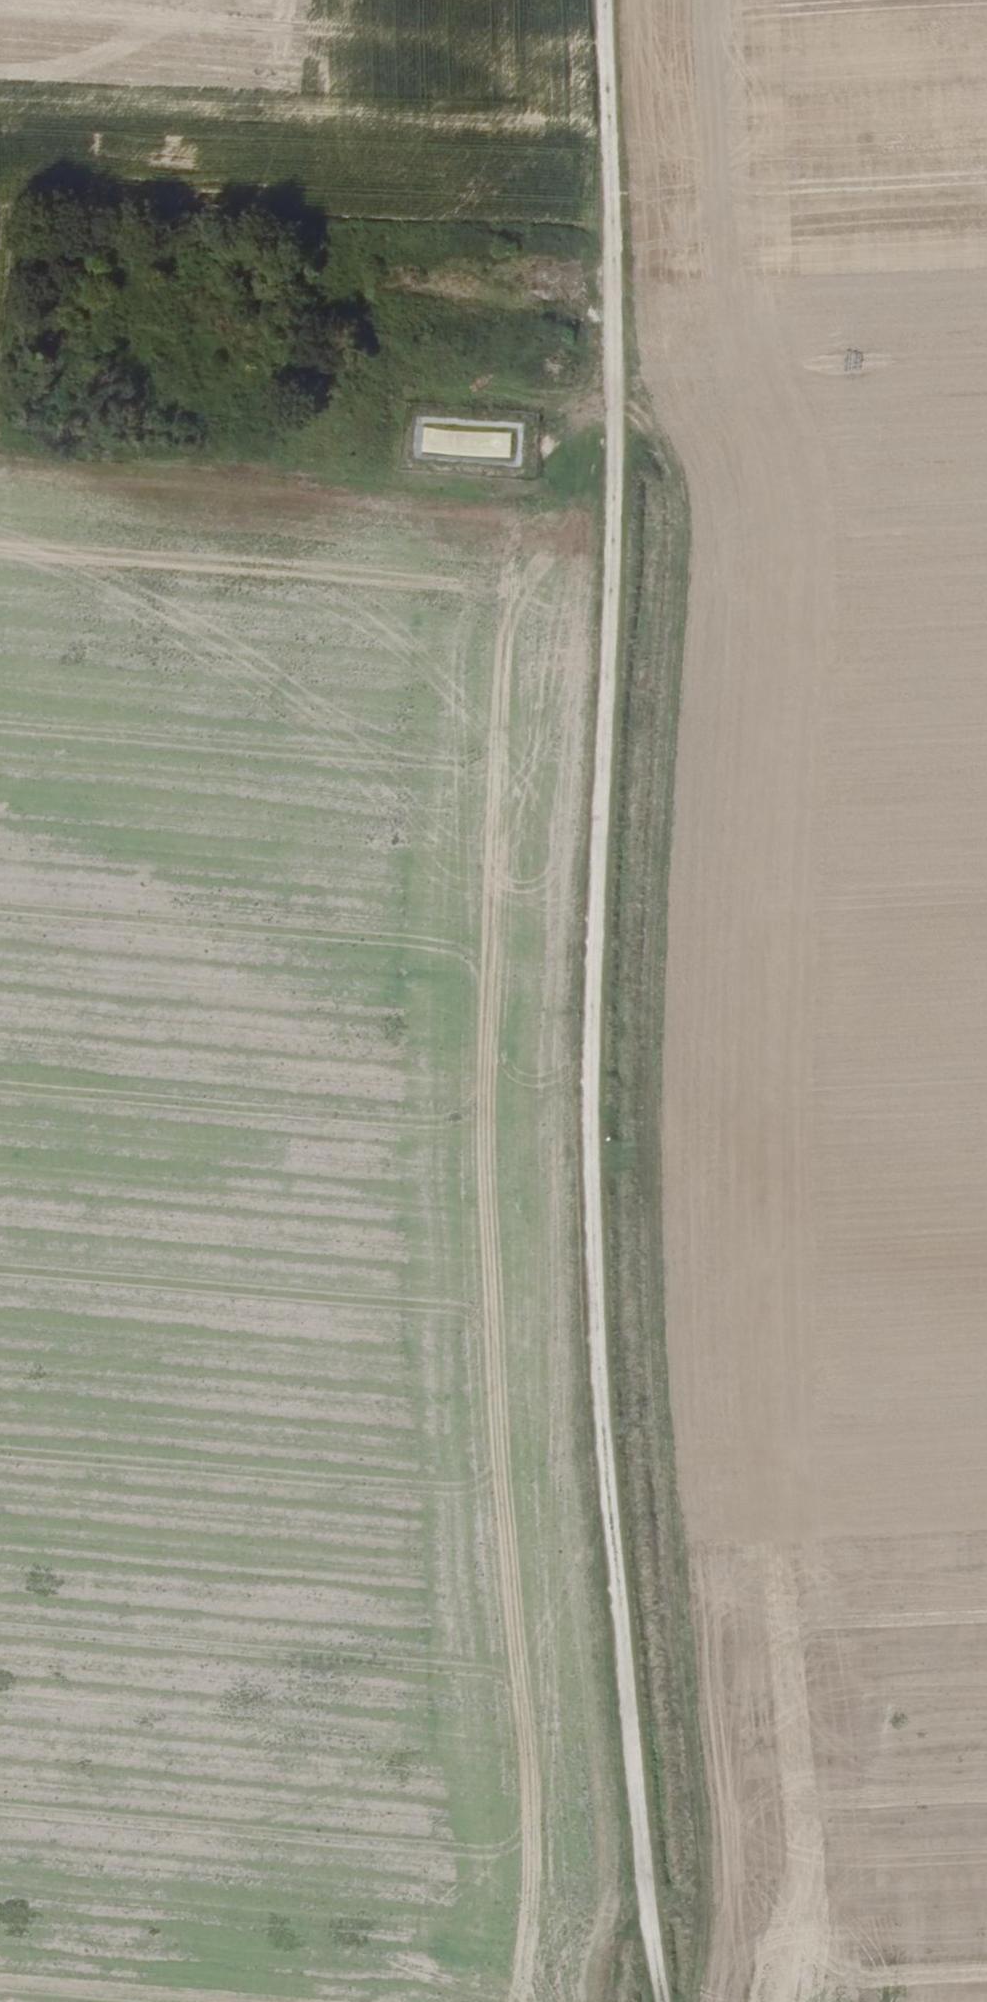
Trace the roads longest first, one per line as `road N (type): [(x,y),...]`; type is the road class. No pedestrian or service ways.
road 1 (track): [(664,2001),(602,1355),(597,958),(617,545),(618,271),(607,0)]

